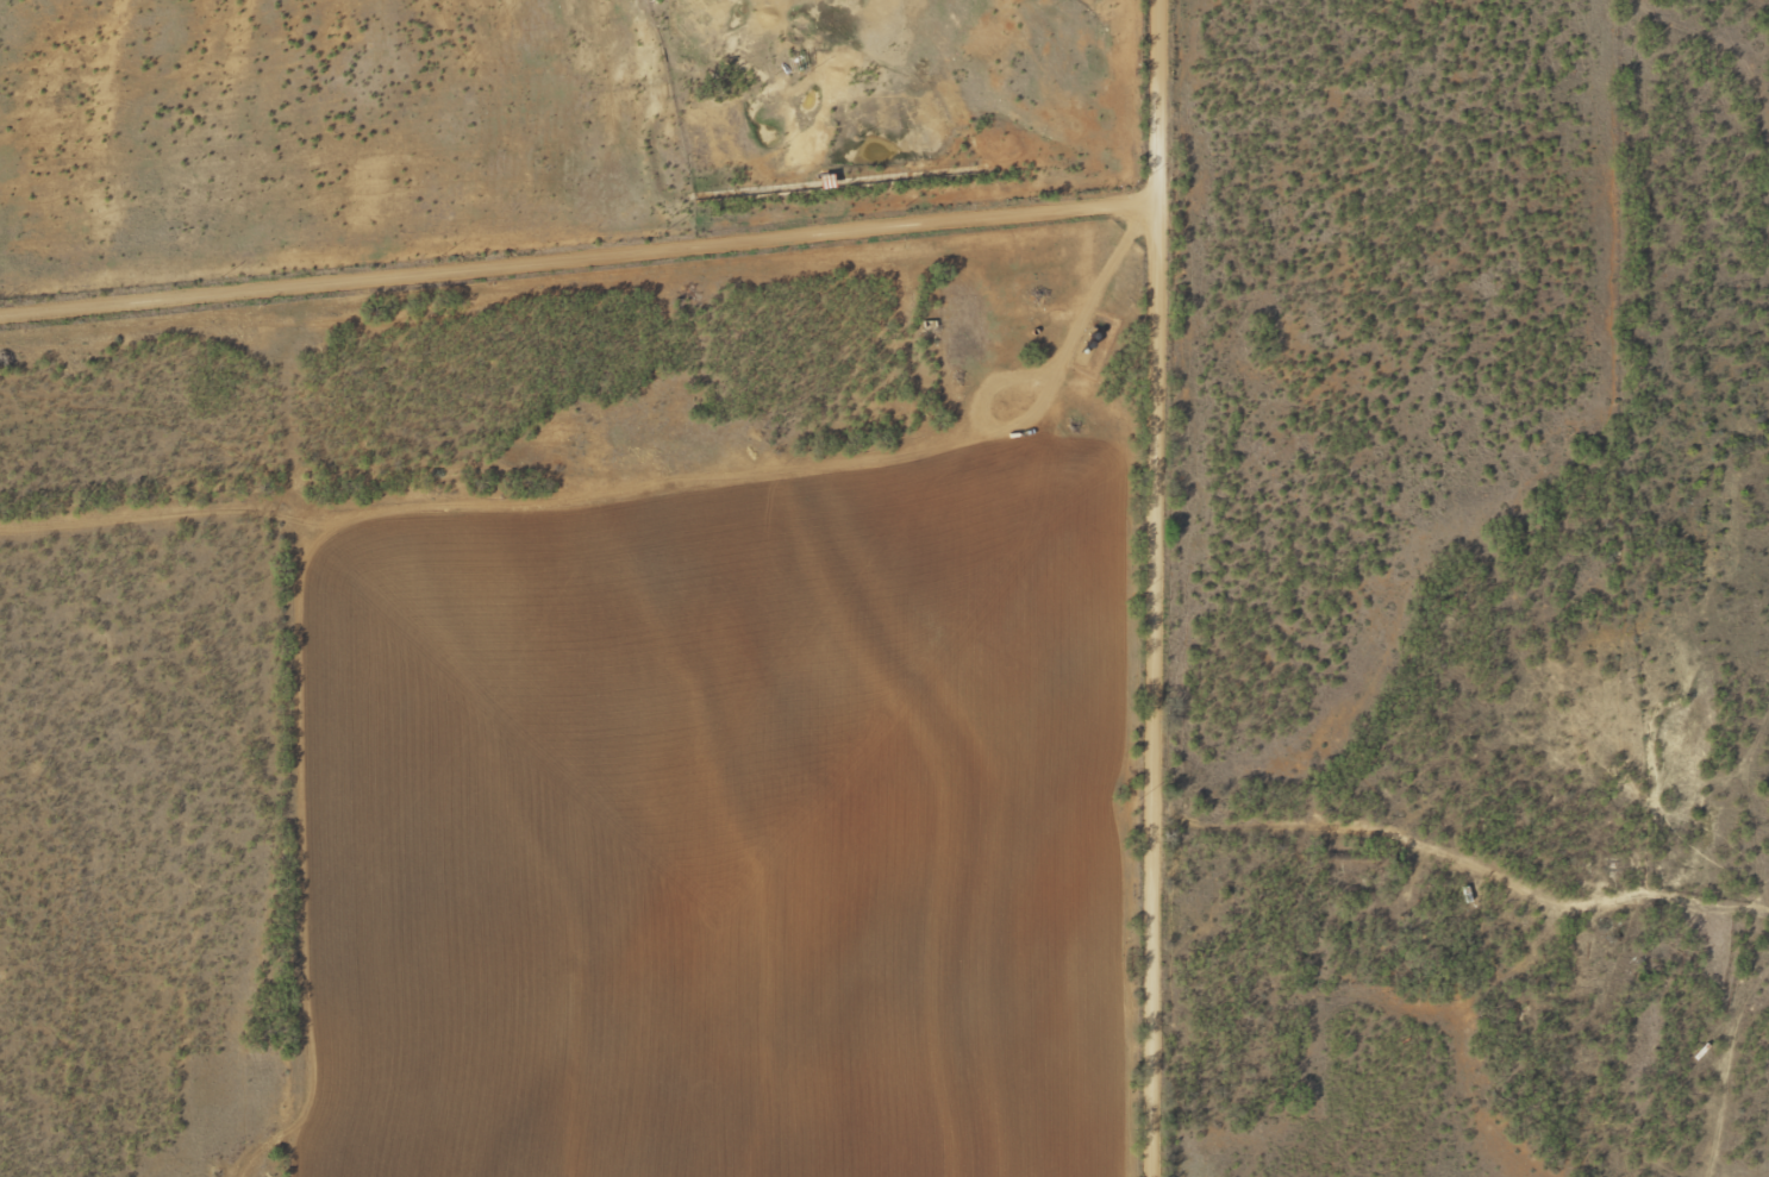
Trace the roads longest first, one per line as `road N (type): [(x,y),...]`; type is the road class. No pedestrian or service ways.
road 1 (residential): [(0,364),(1136,250)]
road 2 (residential): [(1134,1176),(1136,250)]
road 3 (residential): [(1134,814),(1365,813),(1551,890),(1583,896),(1648,887),(1756,902)]
road 4 (residential): [(1712,1176),(1734,991),(1756,902),(1750,731),(1768,674)]

